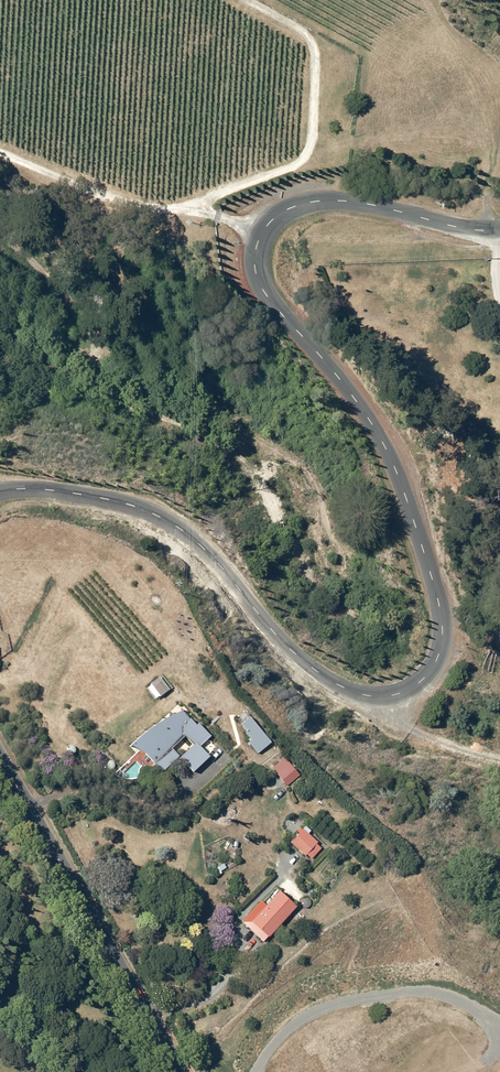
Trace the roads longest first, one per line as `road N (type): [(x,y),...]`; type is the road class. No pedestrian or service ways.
road 1 (unclassified): [(499,229),(301,200),(262,215),(245,250),(258,295),(367,429),(408,535),(427,627),(422,660),(392,691),(345,695),(301,673),(203,558),(156,516),(54,488),(0,486)]
road 2 (unclassified): [(0,773),(169,1071)]

